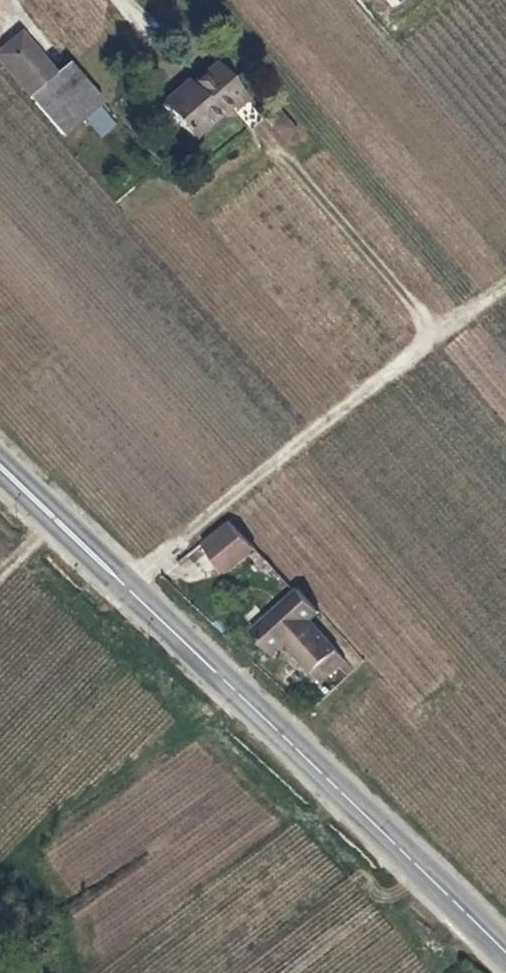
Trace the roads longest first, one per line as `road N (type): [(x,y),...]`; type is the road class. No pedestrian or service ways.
road 1 (secondary): [(505,948),(0,459)]
road 2 (track): [(126,580),(505,284)]

